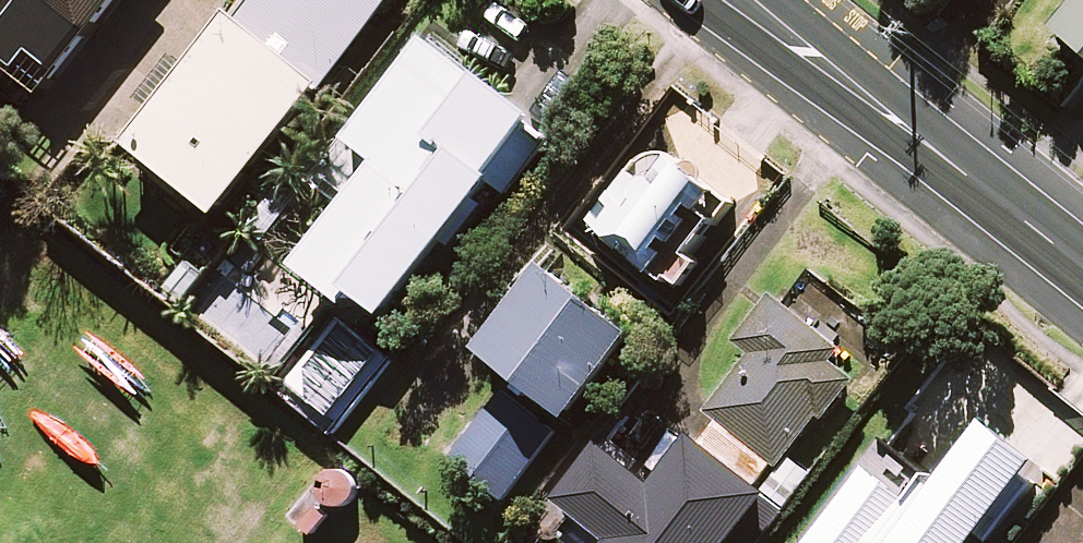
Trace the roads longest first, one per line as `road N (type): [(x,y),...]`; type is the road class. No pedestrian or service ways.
road 1 (tertiary): [(745,0),(1082,267)]

